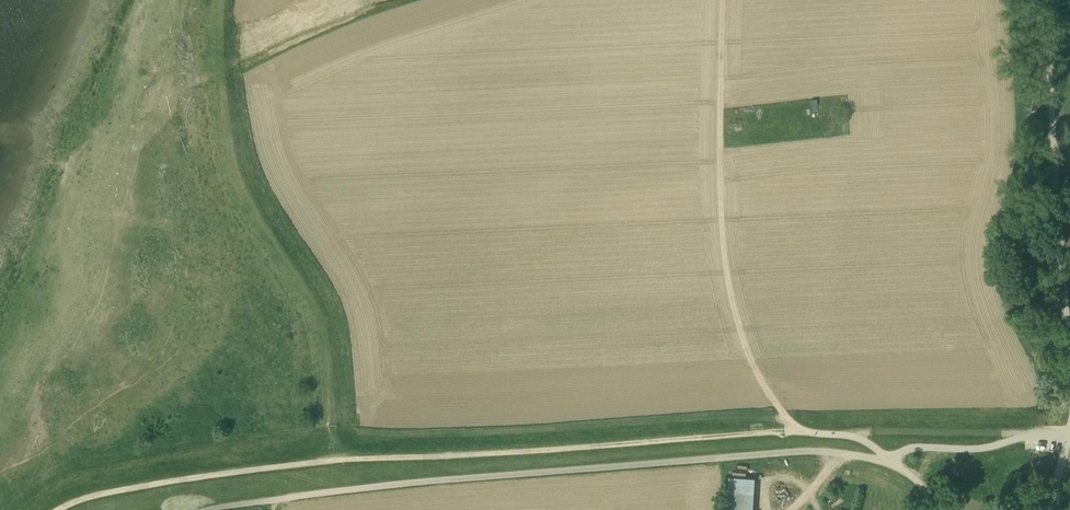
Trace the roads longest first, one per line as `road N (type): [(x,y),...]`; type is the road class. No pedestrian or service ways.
road 1 (track): [(59,509),(345,460),(777,432)]
road 2 (unclassified): [(207,509),(428,482),(848,454)]
road 3 (track): [(795,425),(746,348),(726,268),(725,0)]
road 4 (unclassified): [(1069,326),(1047,0)]
road 5 (unclassified): [(886,463),(909,448),(974,449),(1031,435),(1069,435)]
road 6 (track): [(853,435),(1025,436)]

